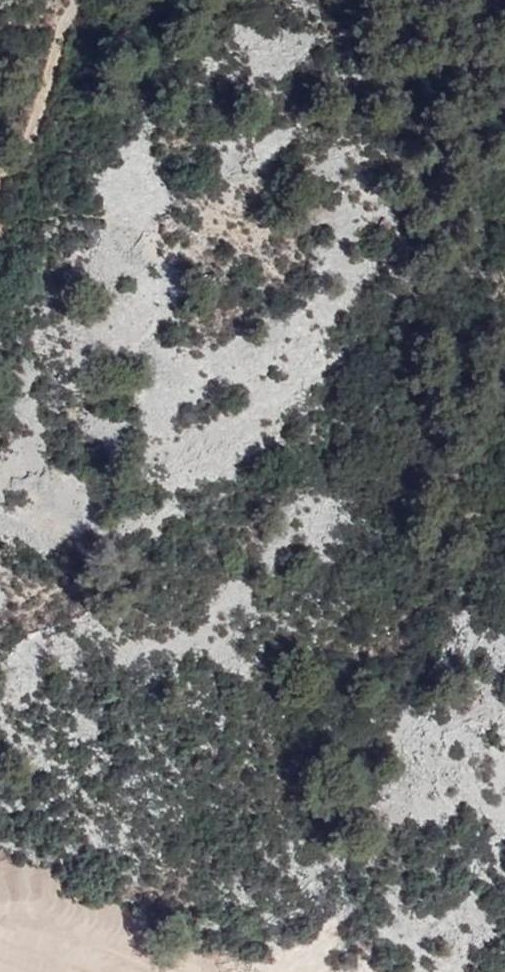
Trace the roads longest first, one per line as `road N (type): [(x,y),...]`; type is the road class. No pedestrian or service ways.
road 1 (track): [(68,0),(28,139),(0,174)]

